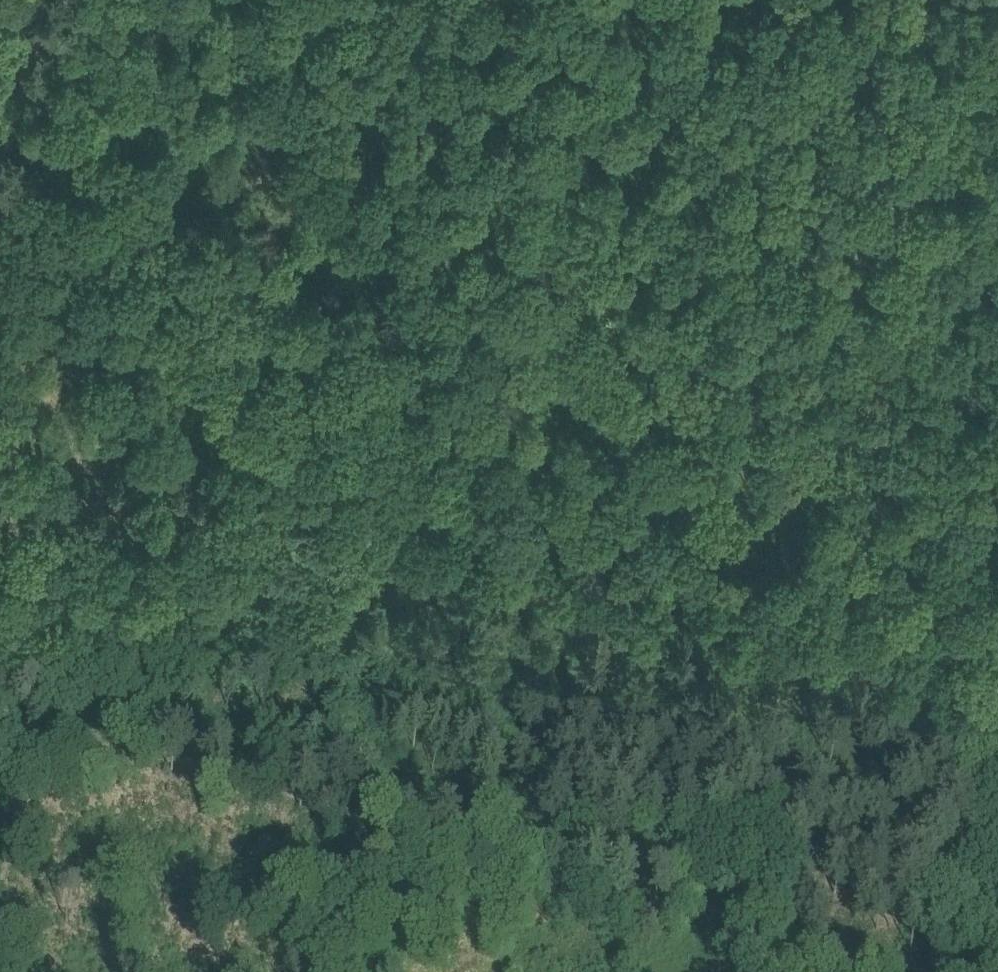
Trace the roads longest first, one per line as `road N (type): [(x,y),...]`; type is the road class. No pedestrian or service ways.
road 1 (track): [(834,971),(177,742),(0,694)]
road 2 (track): [(798,0),(997,59)]

